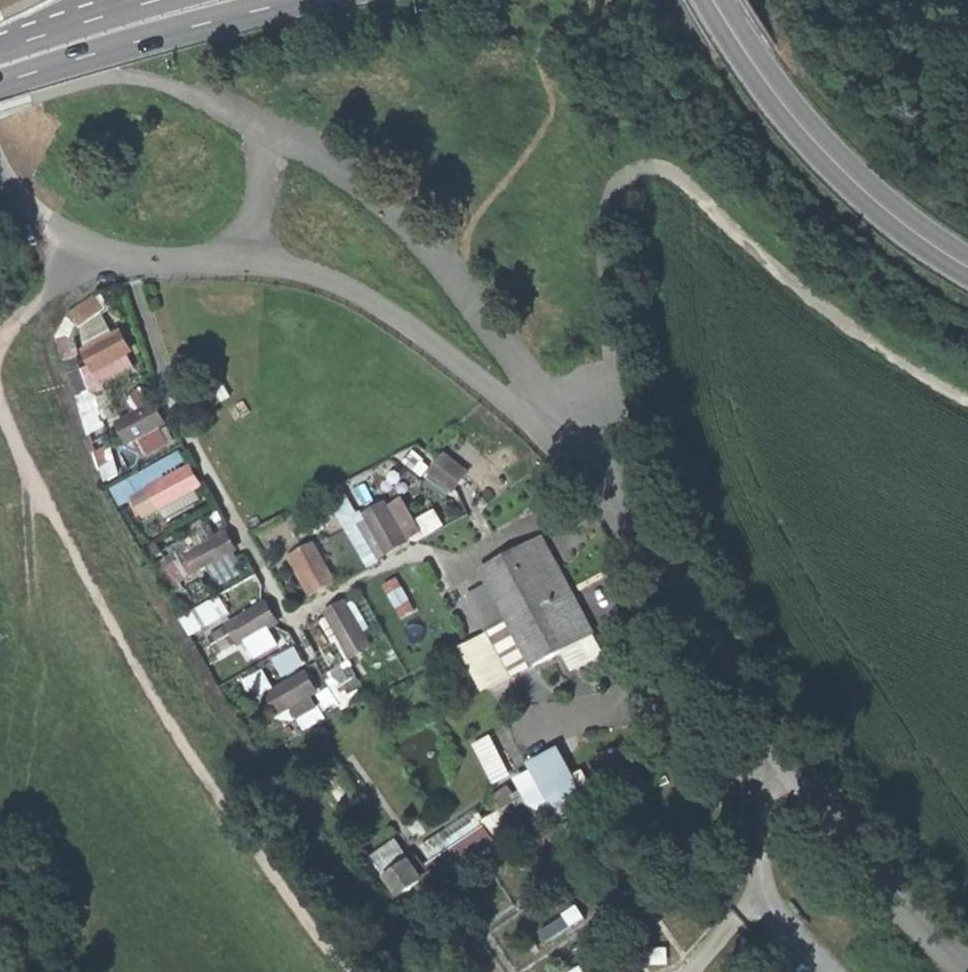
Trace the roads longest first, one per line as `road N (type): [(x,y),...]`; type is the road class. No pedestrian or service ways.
road 1 (unclassified): [(571,422),(690,579),(887,887),(967,971)]
road 2 (track): [(0,397),(124,639),(235,817),(347,971)]
road 3 (track): [(967,394),(892,351),(789,277),(677,169),(622,175),(608,206),(619,363)]
road 4 (unclassified): [(278,128),(372,181),(447,254),(571,422)]
road 5 (unclassified): [(249,258),(340,279),(538,411),(571,422)]
road 6 (trunk): [(967,258),(883,195),(829,141),(728,0)]
road 7 (trunk): [(0,87),(306,0)]
road 8 (unclassified): [(249,258),(109,250),(42,216),(0,150)]
road 9 (track): [(425,971),(254,758)]
road 10 (unclassified): [(278,128),(249,258)]
road 11 (trunk): [(164,0),(41,40)]

